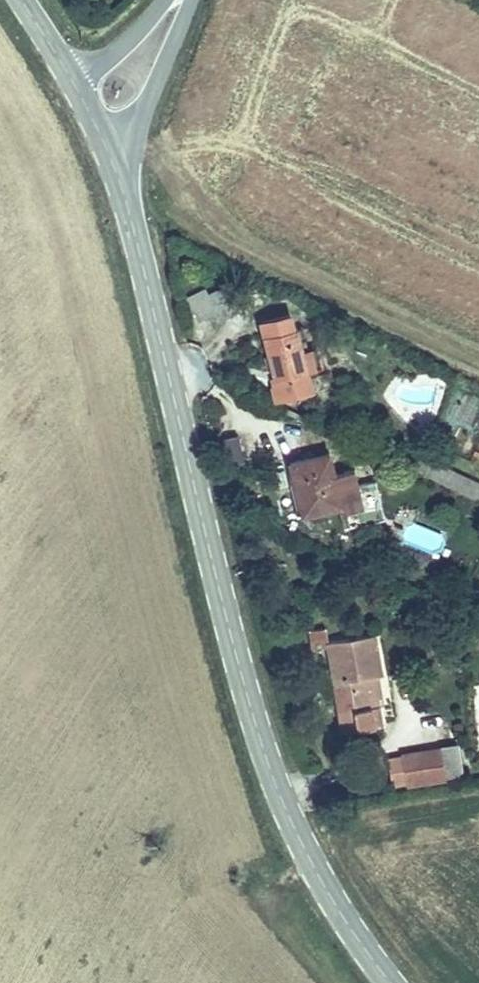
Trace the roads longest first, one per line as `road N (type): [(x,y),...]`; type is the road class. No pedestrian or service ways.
road 1 (tertiary): [(389,982),(323,887),(266,758),(107,155)]
road 2 (tertiary): [(107,155),(137,126),(185,0)]
road 3 (tertiary): [(166,0),(71,81)]

